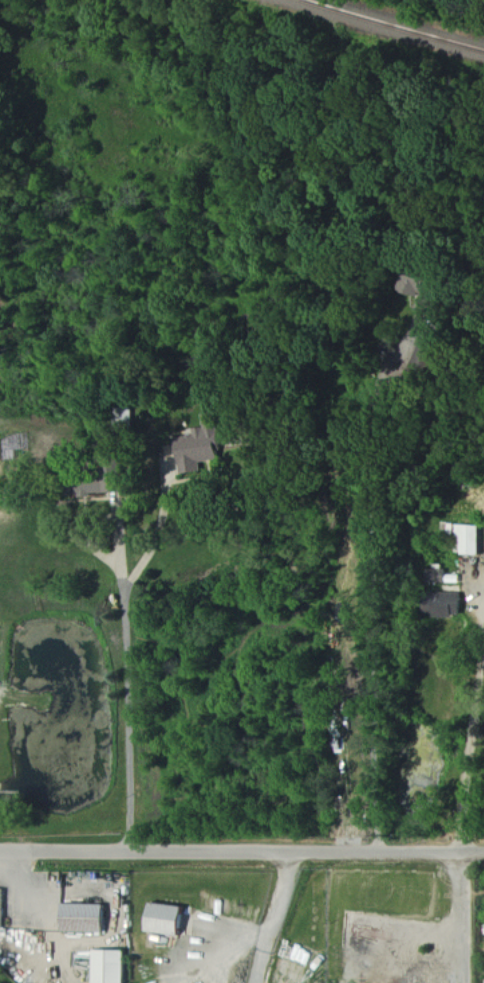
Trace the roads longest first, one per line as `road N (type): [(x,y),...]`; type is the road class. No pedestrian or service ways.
road 1 (residential): [(0,849),(483,848)]

